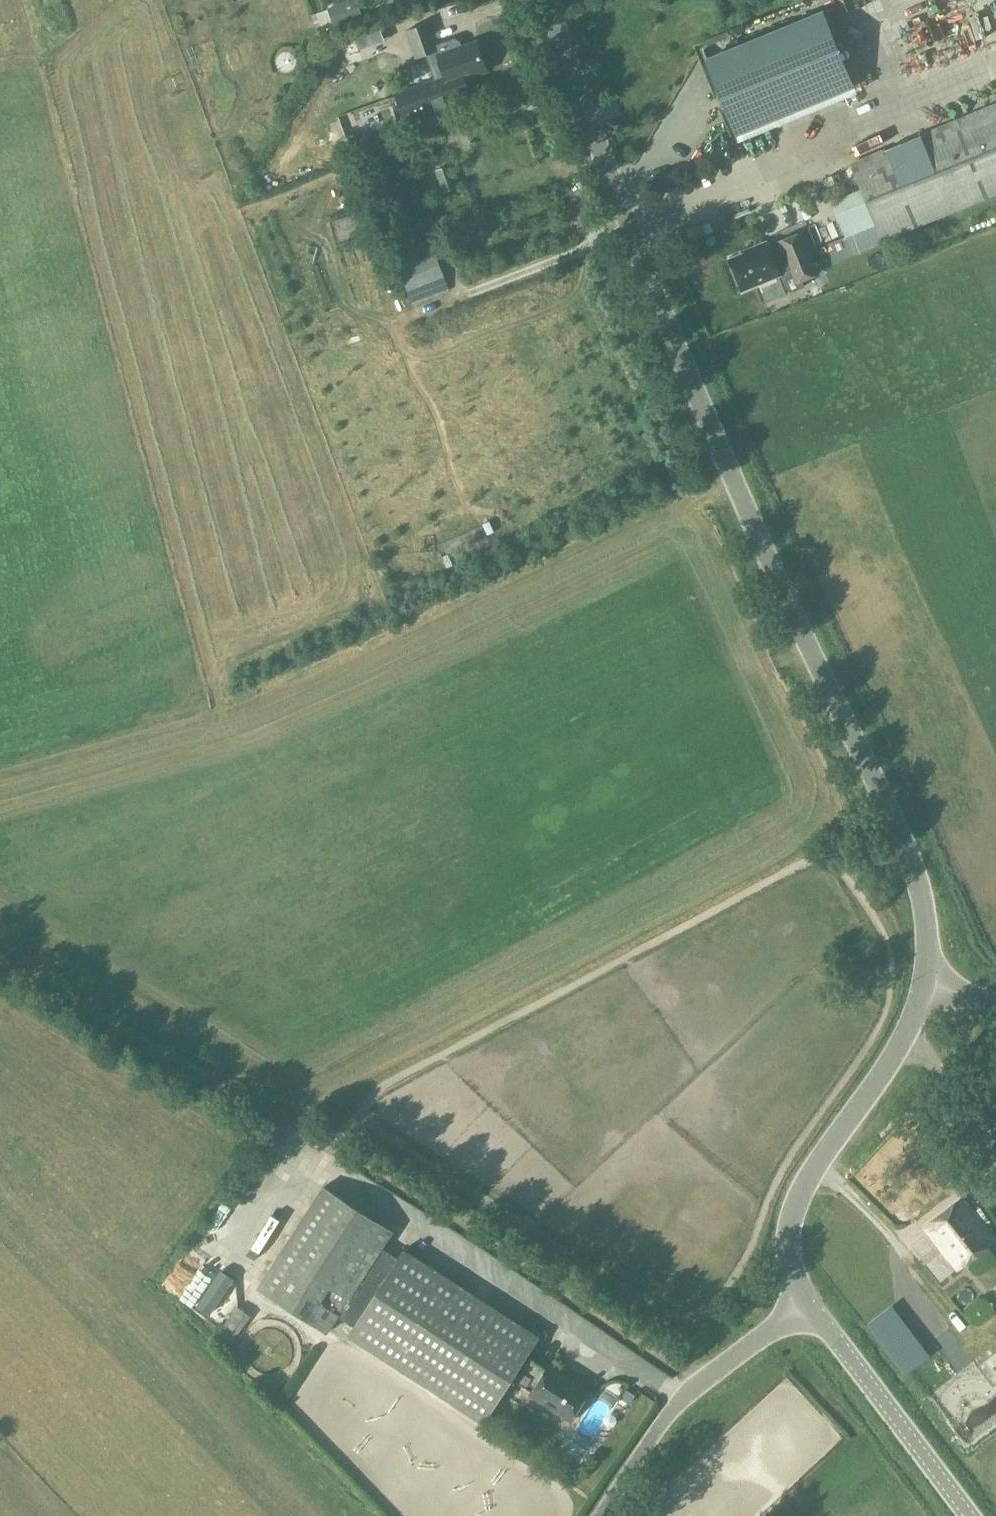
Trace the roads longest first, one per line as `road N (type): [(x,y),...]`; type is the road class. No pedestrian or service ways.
road 1 (unclassified): [(921,994),(928,919),(916,873),(775,579),(646,280),(543,0)]
road 2 (track): [(0,961),(347,1149),(700,1381)]
road 3 (unclassified): [(810,1303),(784,1244),(794,1196),(915,1019),(921,994)]
road 4 (unclassified): [(602,1515),(691,1389),(810,1303)]
road 5 (unclassified): [(971,1515),(810,1303)]

